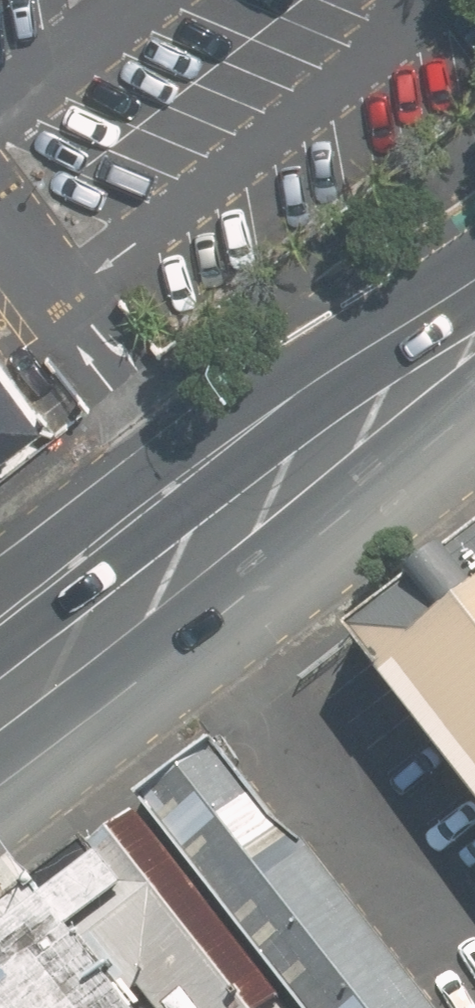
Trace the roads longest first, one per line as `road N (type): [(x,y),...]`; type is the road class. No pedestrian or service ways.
road 1 (secondary): [(447,360),(282,547),(0,780)]
road 2 (secondary): [(206,471),(447,360)]
road 3 (secondary): [(0,628),(206,471)]
road 4 (primary): [(0,592),(206,471)]

